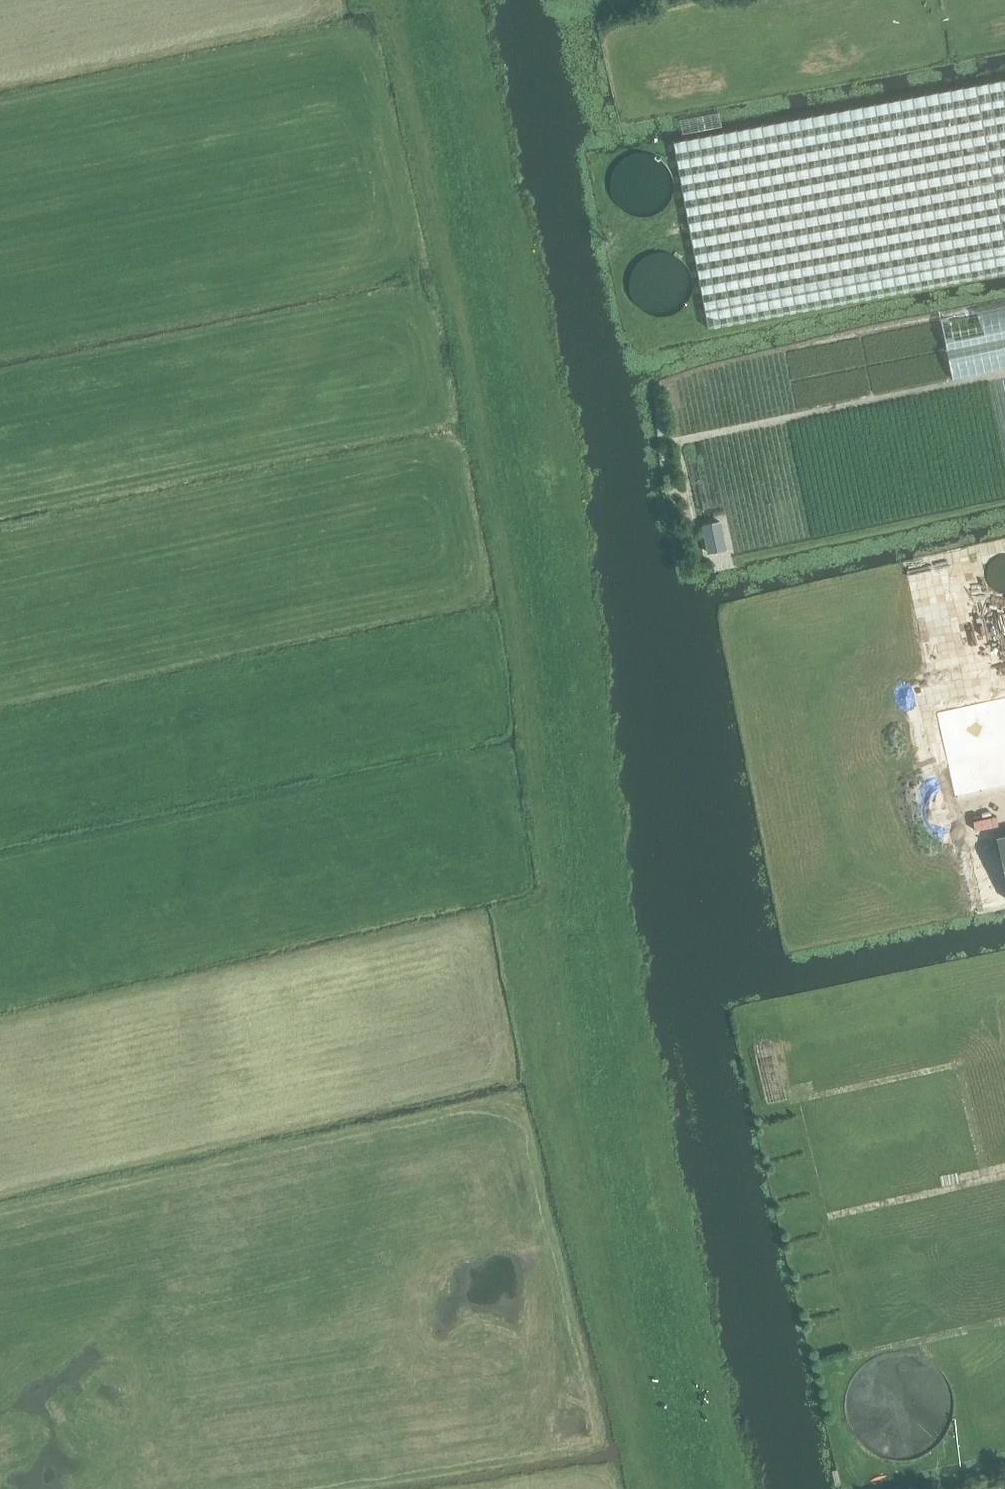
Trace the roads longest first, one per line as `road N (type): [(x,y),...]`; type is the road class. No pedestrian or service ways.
road 1 (track): [(1004,372),(684,439)]

